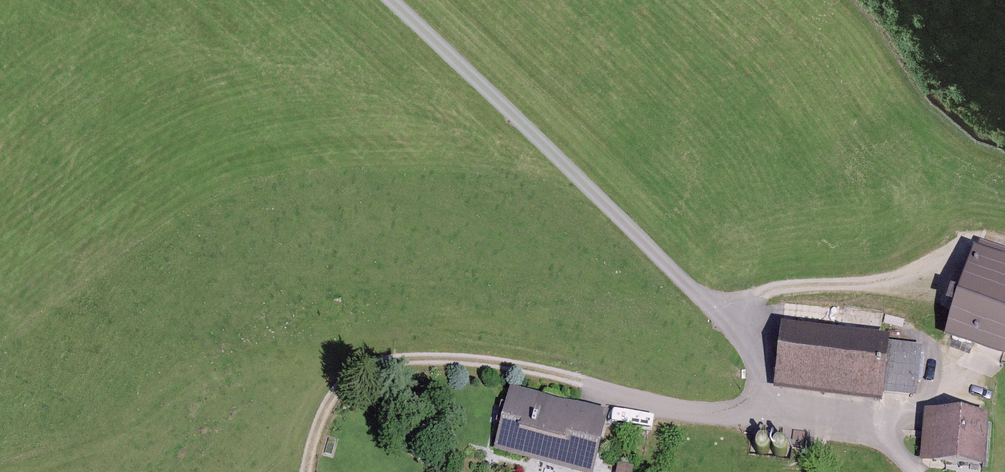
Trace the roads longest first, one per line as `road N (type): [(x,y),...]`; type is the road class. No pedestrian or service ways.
road 1 (unclassified): [(769,412),(750,350),(720,313),(387,0)]
road 2 (track): [(305,471),(320,416),(346,378),(400,359),(504,361),(581,379)]
road 3 (track): [(1004,244),(987,238),(899,279),(779,289),(720,313)]
road 4 (unclassified): [(581,379),(673,412),(769,412)]

